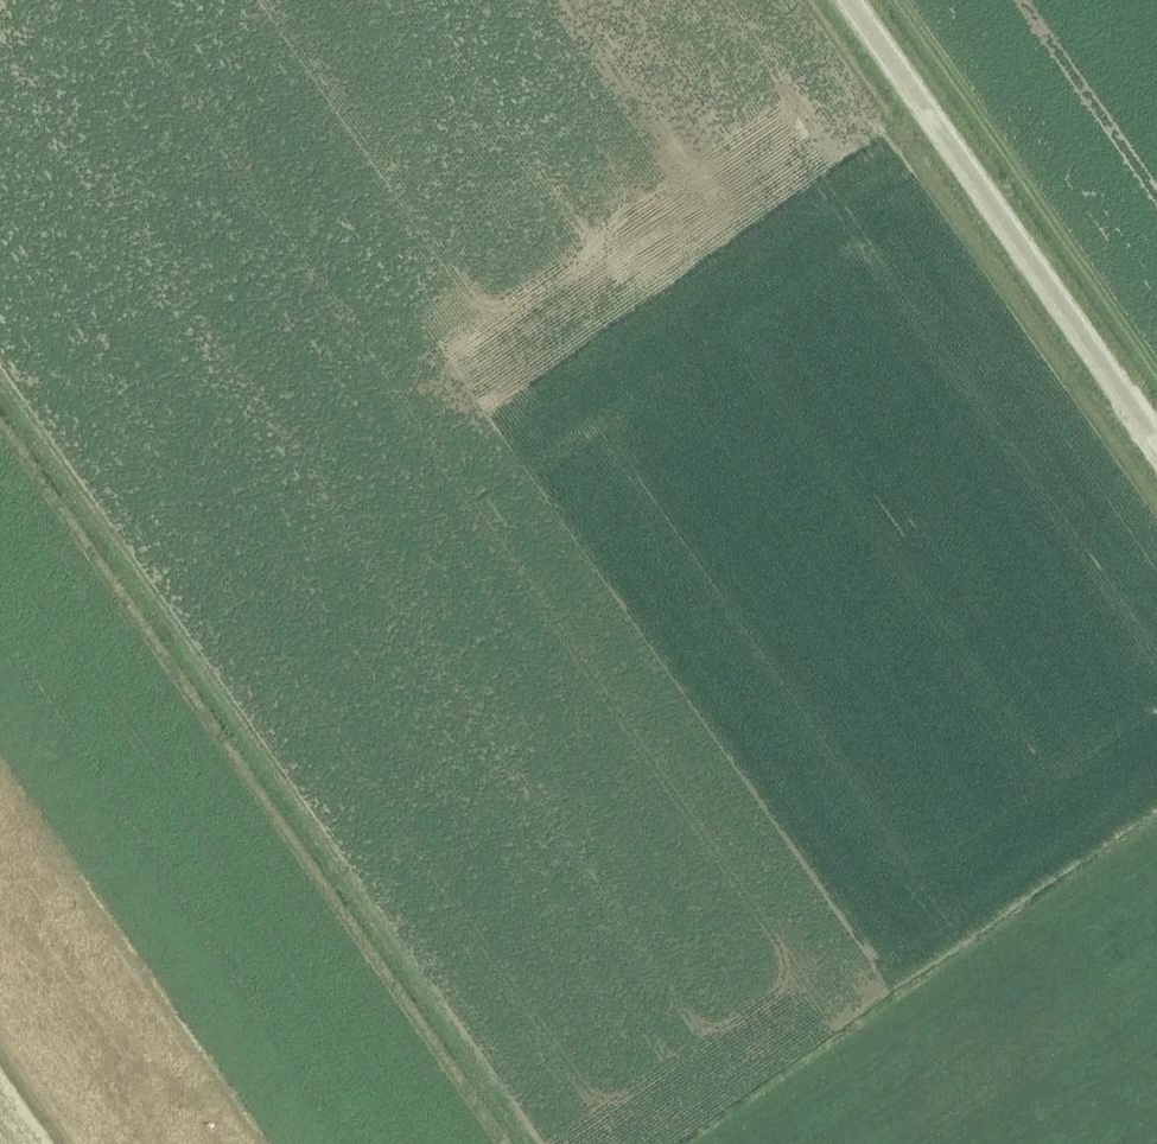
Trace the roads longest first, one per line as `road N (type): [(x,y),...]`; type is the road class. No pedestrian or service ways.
road 1 (unclassified): [(1156,442),(850,0)]

